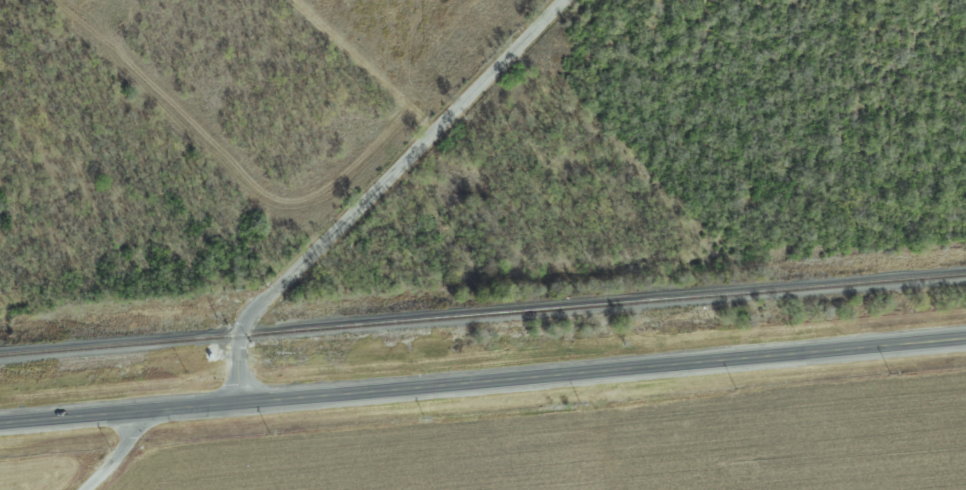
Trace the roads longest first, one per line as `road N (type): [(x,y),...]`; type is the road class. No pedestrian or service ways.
road 1 (secondary): [(0,423),(965,339)]
road 2 (residential): [(237,404),(242,318),(564,0)]

